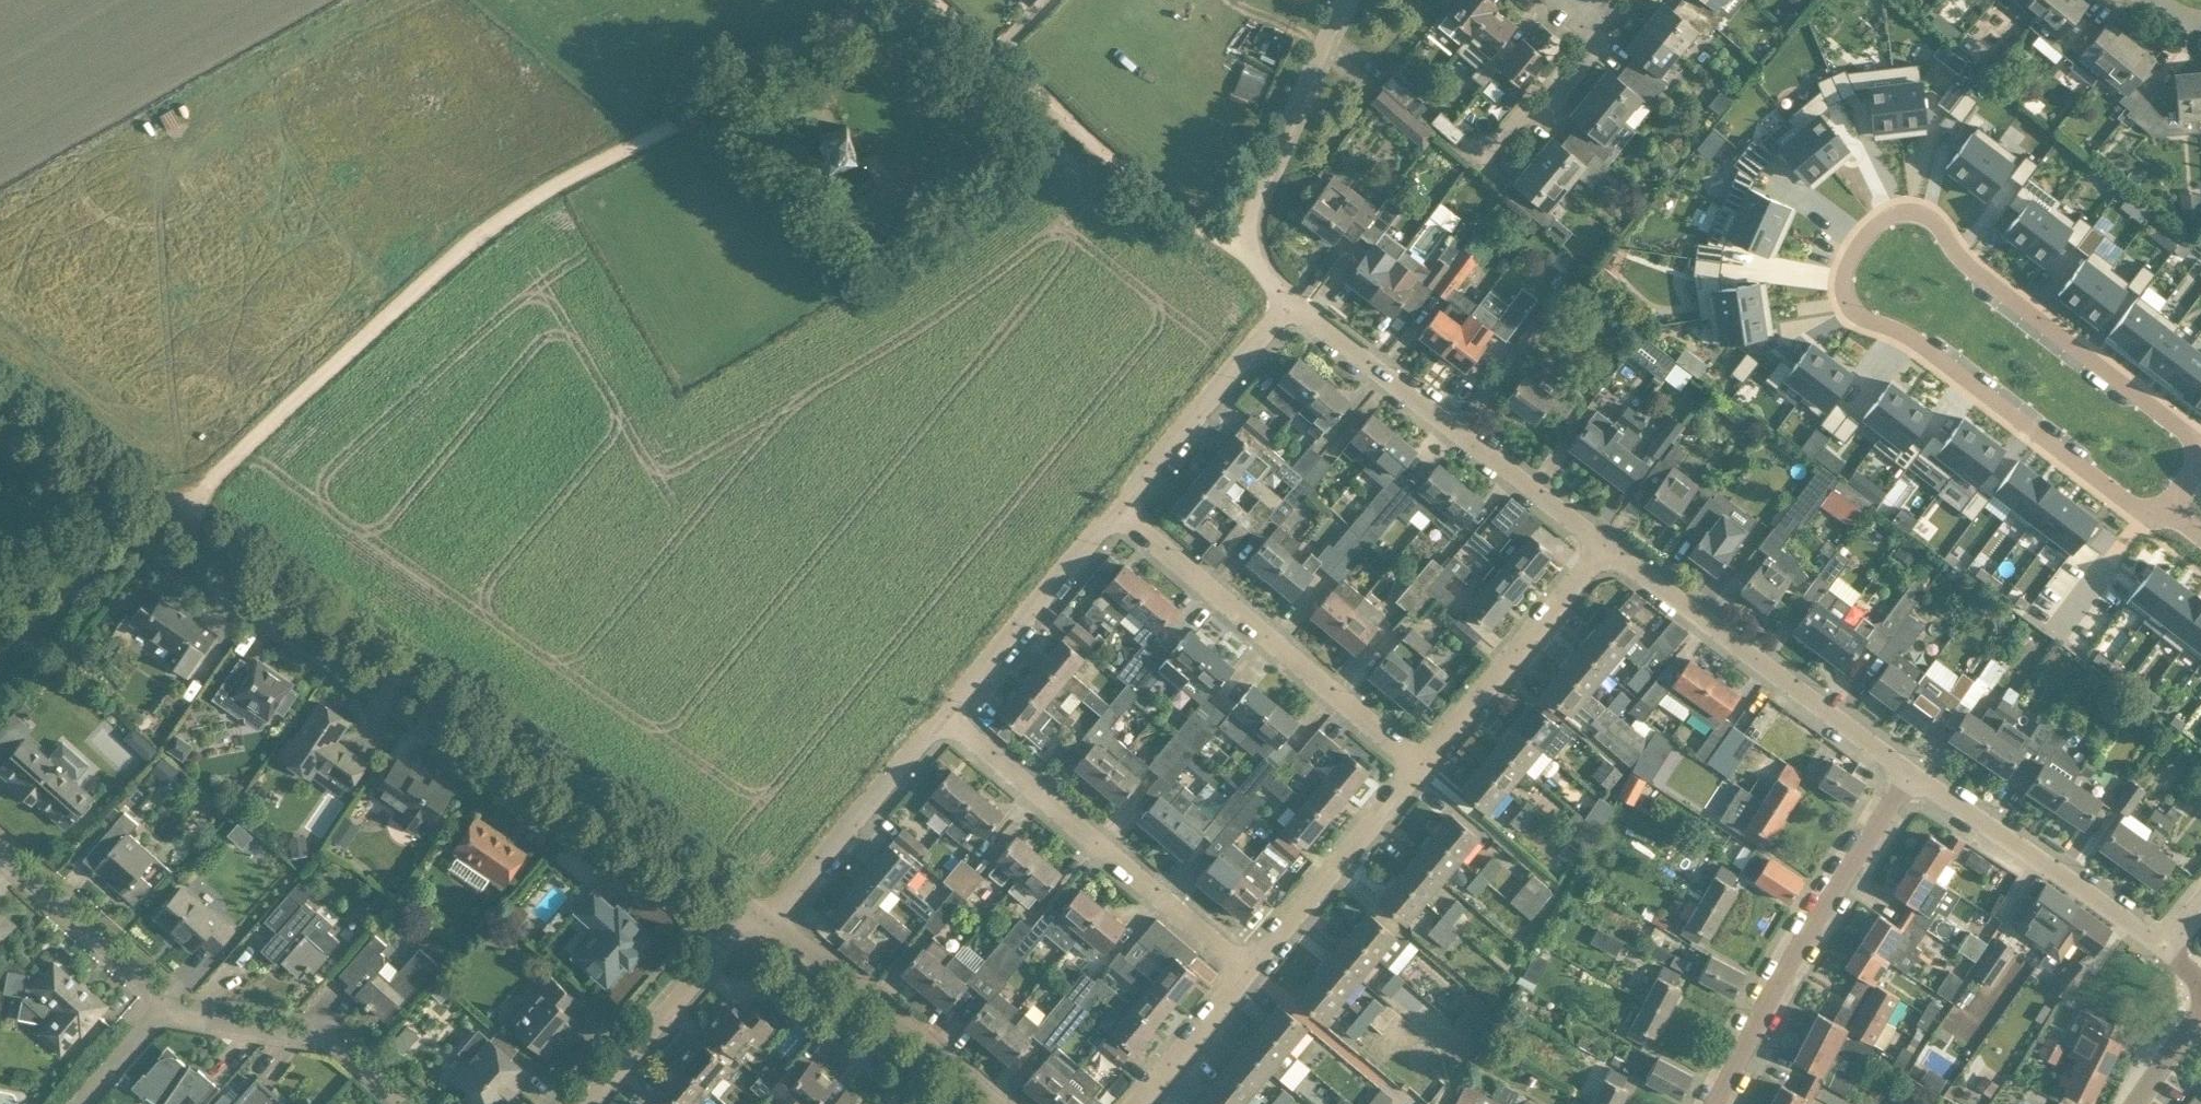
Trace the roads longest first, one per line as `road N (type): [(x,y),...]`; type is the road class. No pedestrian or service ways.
road 1 (residential): [(2167,506),(2198,464),(2189,435),(1976,272),(1928,216),(1892,215),(1866,234),(1844,278),(1853,309),(1909,336),(2135,507),(2159,511)]
road 2 (track): [(873,0),(667,129),(568,174),(503,219),(385,313),(185,509)]
road 3 (residential): [(758,896),(705,852),(185,509)]
road 4 (track): [(1247,243),(1198,230),(926,0)]
road 5 (residential): [(1248,970),(940,709)]
road 6 (residential): [(1421,764),(1114,506)]
road 7 (residential): [(1603,545),(1291,302)]
road 8 (residential): [(1715,1103),(1809,926),(1909,771)]
road 9 (residential): [(1909,771),(1603,545)]
road 10 (unclassified): [(454,1103),(356,1024),(298,1004),(171,990)]
road 11 (residential): [(2163,947),(1909,771)]
road 12 (residential): [(1421,764),(1603,545)]
road 13 (residential): [(1001,1103),(784,920)]
road 14 (unclassified): [(1114,506),(1291,302)]
road 15 (residential): [(1248,970),(1421,764)]
road 16 (unclassified): [(940,709),(1114,506)]
road 17 (residential): [(1247,243),(1253,198),(1342,0)]
road 18 (unclassified): [(769,906),(940,709)]
road 19 (residential): [(579,1103),(729,933)]
road 20 (unclassified): [(185,509),(0,385)]
road 21 (unclassified): [(171,990),(0,850)]
road 22 (residential): [(1495,141),(1568,83),(1588,43),(1580,0)]
road 23 (residential): [(1131,1103),(1248,970)]
road 24 (unclassified): [(74,1103),(171,990)]

